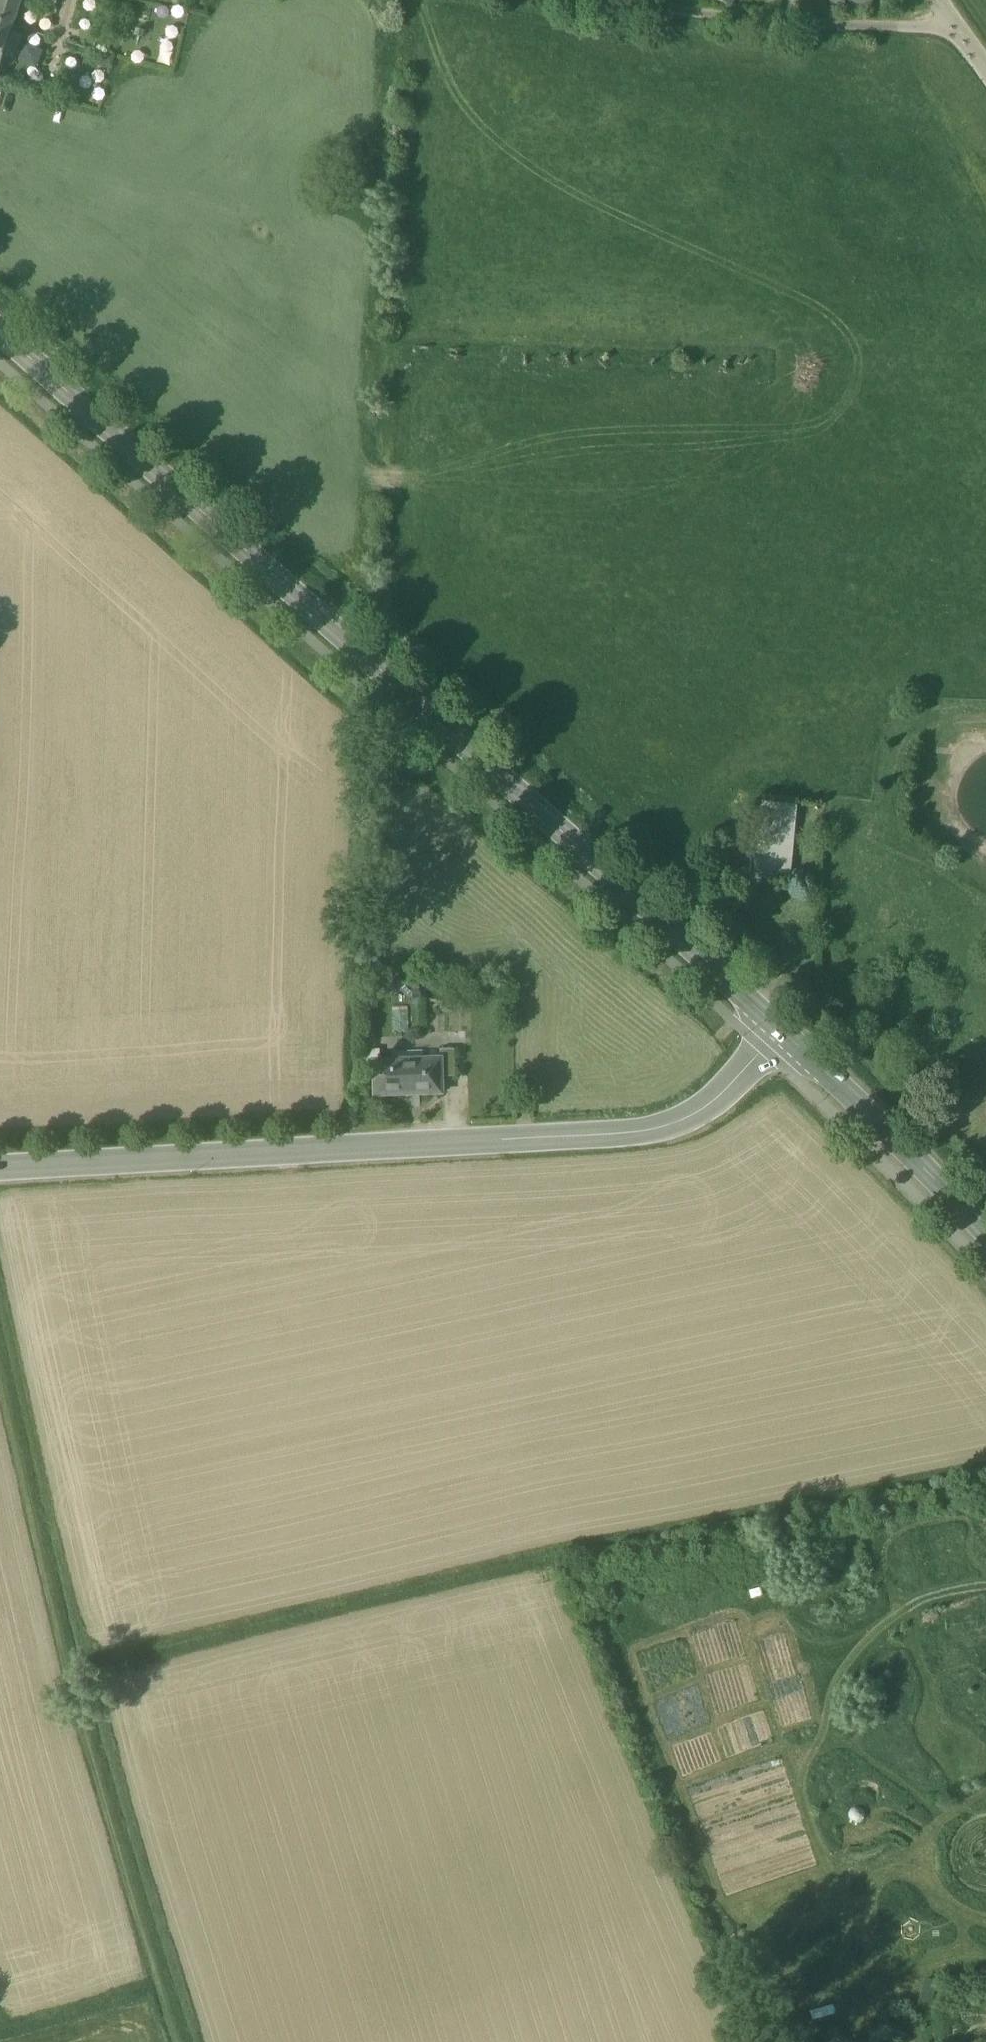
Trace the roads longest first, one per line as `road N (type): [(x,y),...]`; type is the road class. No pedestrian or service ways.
road 1 (secondary): [(0,331),(781,1035)]
road 2 (tertiary): [(781,1035),(706,1106),(677,1124),(626,1134),(0,1170)]
road 3 (track): [(948,18),(813,27),(608,0)]
road 4 (secondary): [(781,1035),(985,1230)]

